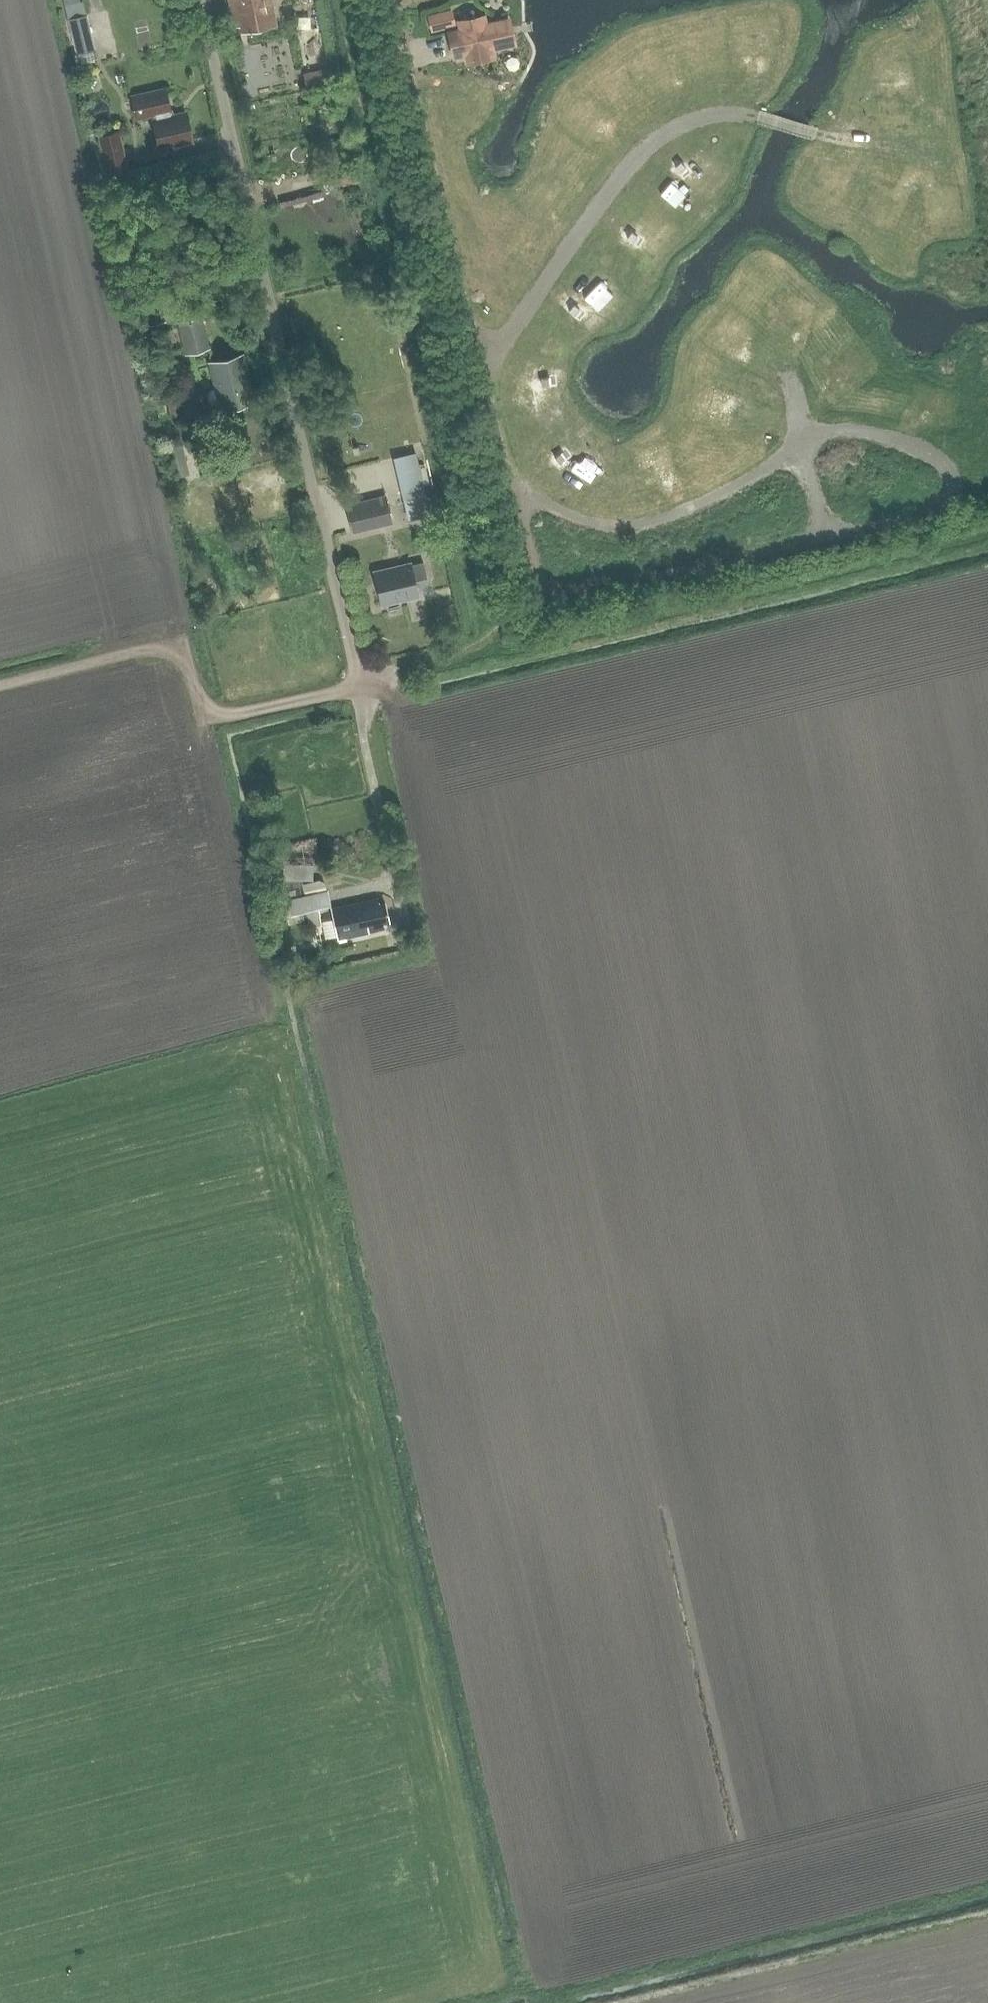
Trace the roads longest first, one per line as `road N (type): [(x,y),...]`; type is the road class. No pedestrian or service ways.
road 1 (unclassified): [(356,682),(196,0)]

